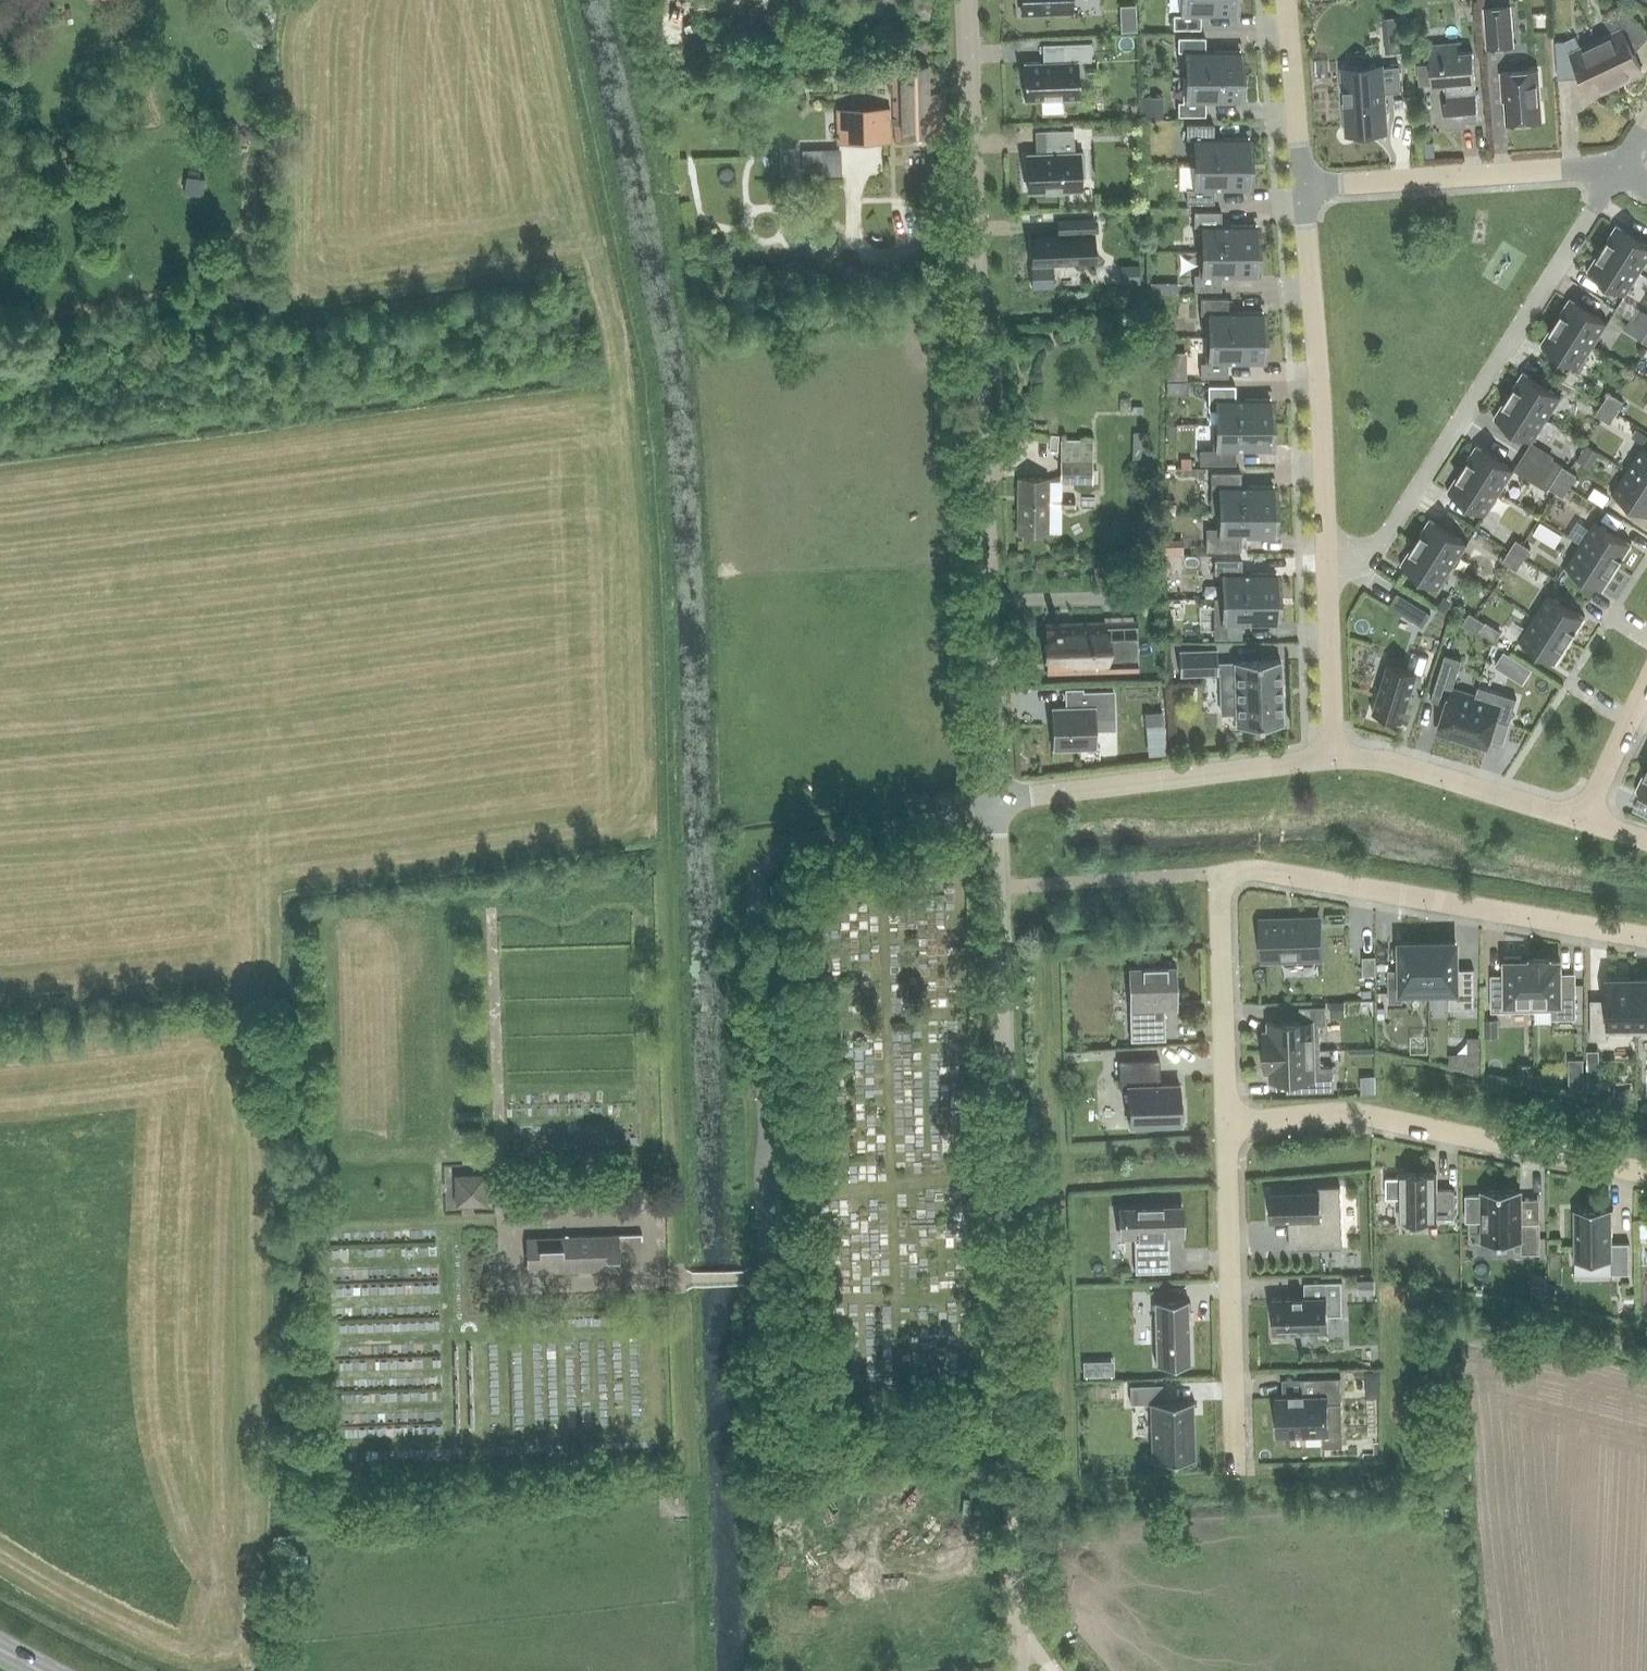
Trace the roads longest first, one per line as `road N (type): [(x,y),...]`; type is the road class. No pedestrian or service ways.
road 1 (unclassified): [(995,805),(796,842),(762,871),(754,894),(766,1276),(788,1406),(827,1437),(1012,1412)]
road 2 (residential): [(995,805),(965,0)]
road 3 (residential): [(1646,937),(1274,870),(1220,875),(1226,1123)]
road 4 (residential): [(1012,1412),(995,805)]
road 5 (residential): [(1621,169),(1372,559),(1331,567)]
road 6 (residential): [(1646,1172),(1369,1116),(1226,1123)]
road 7 (residential): [(1304,189),(1331,567)]
road 8 (residential): [(1226,1123),(1236,1476)]
road 9 (residential): [(995,805),(1339,755)]
road 10 (residential): [(1304,189),(1621,169)]
road 11 (residential): [(1017,1670),(1012,1412)]
road 12 (residential): [(1339,755),(1390,762),(1581,818)]
road 13 (residential): [(1288,0),(1304,189)]
road 14 (residential): [(1331,567),(1339,755)]
road 15 (residential): [(1581,818),(1646,681)]

